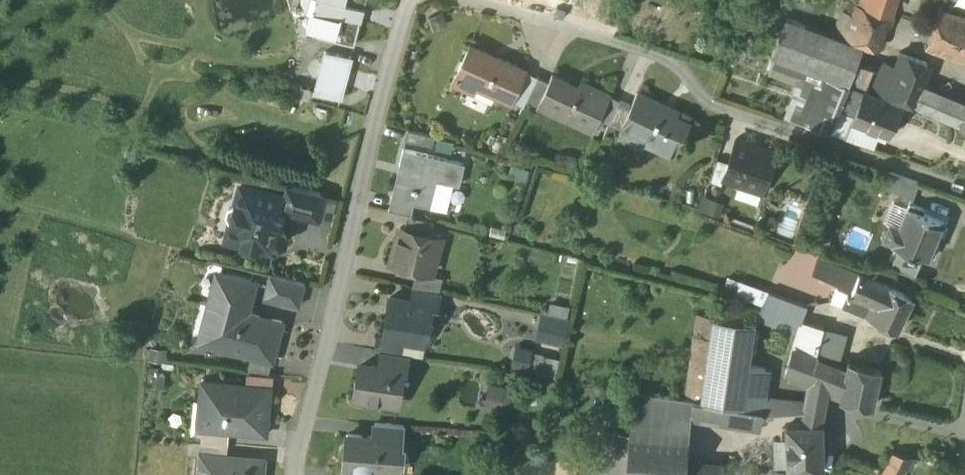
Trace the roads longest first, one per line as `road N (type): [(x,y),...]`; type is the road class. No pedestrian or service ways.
road 1 (residential): [(458,0),(668,56),(710,105),(964,190)]
road 2 (residential): [(298,474),(408,0)]

